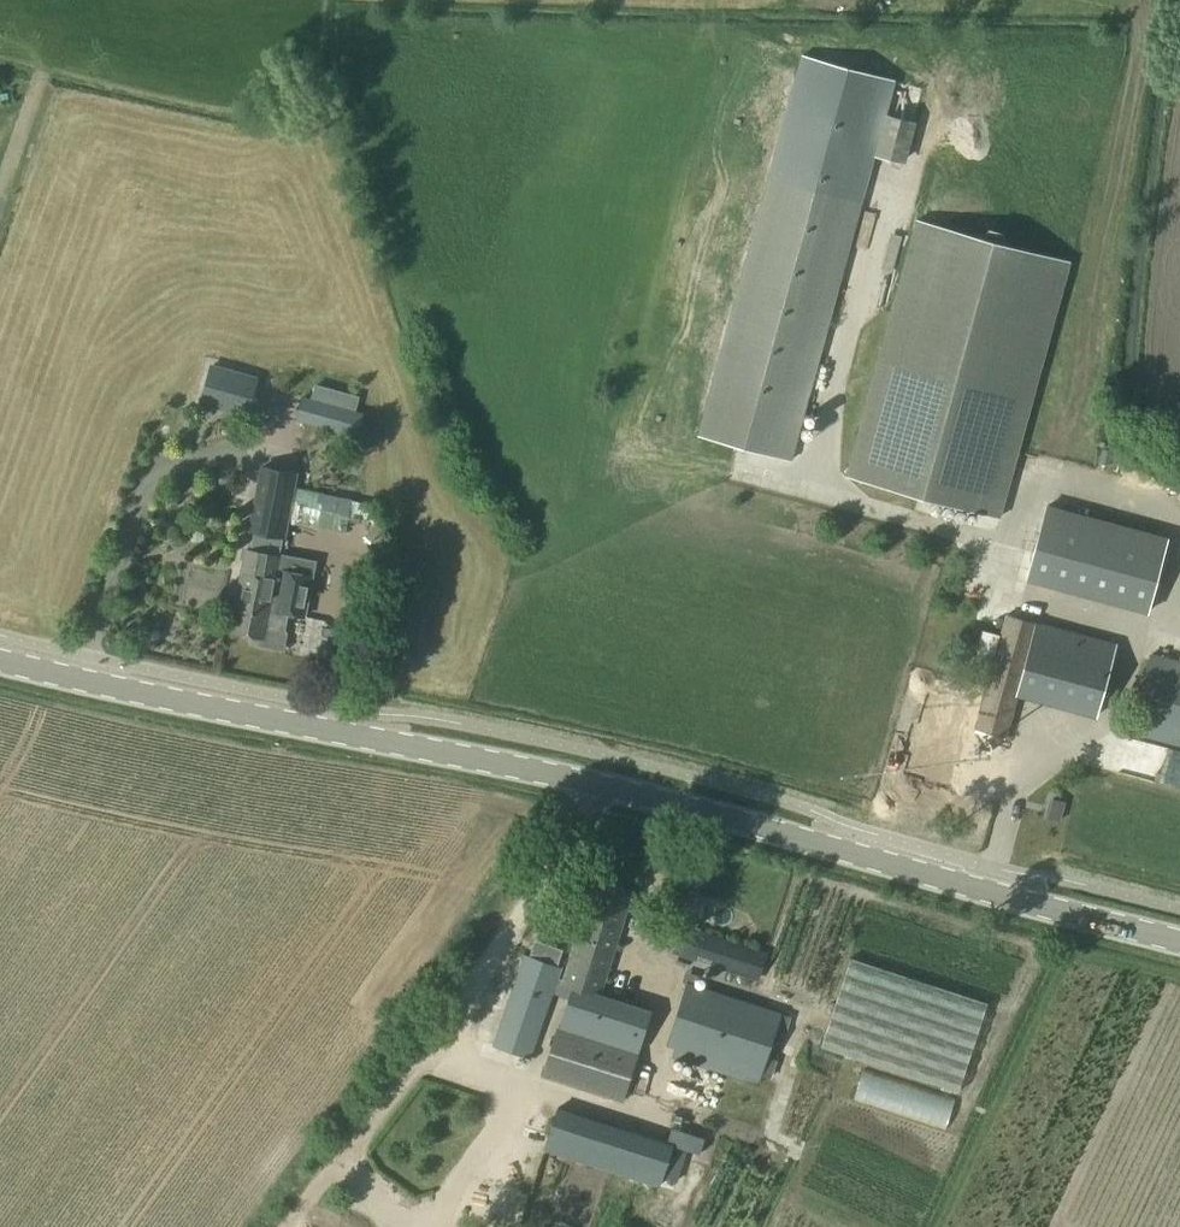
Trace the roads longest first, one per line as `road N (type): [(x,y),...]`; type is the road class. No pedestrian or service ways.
road 1 (secondary): [(1179,941),(656,798),(0,659)]
road 2 (track): [(601,786),(284,1226)]

